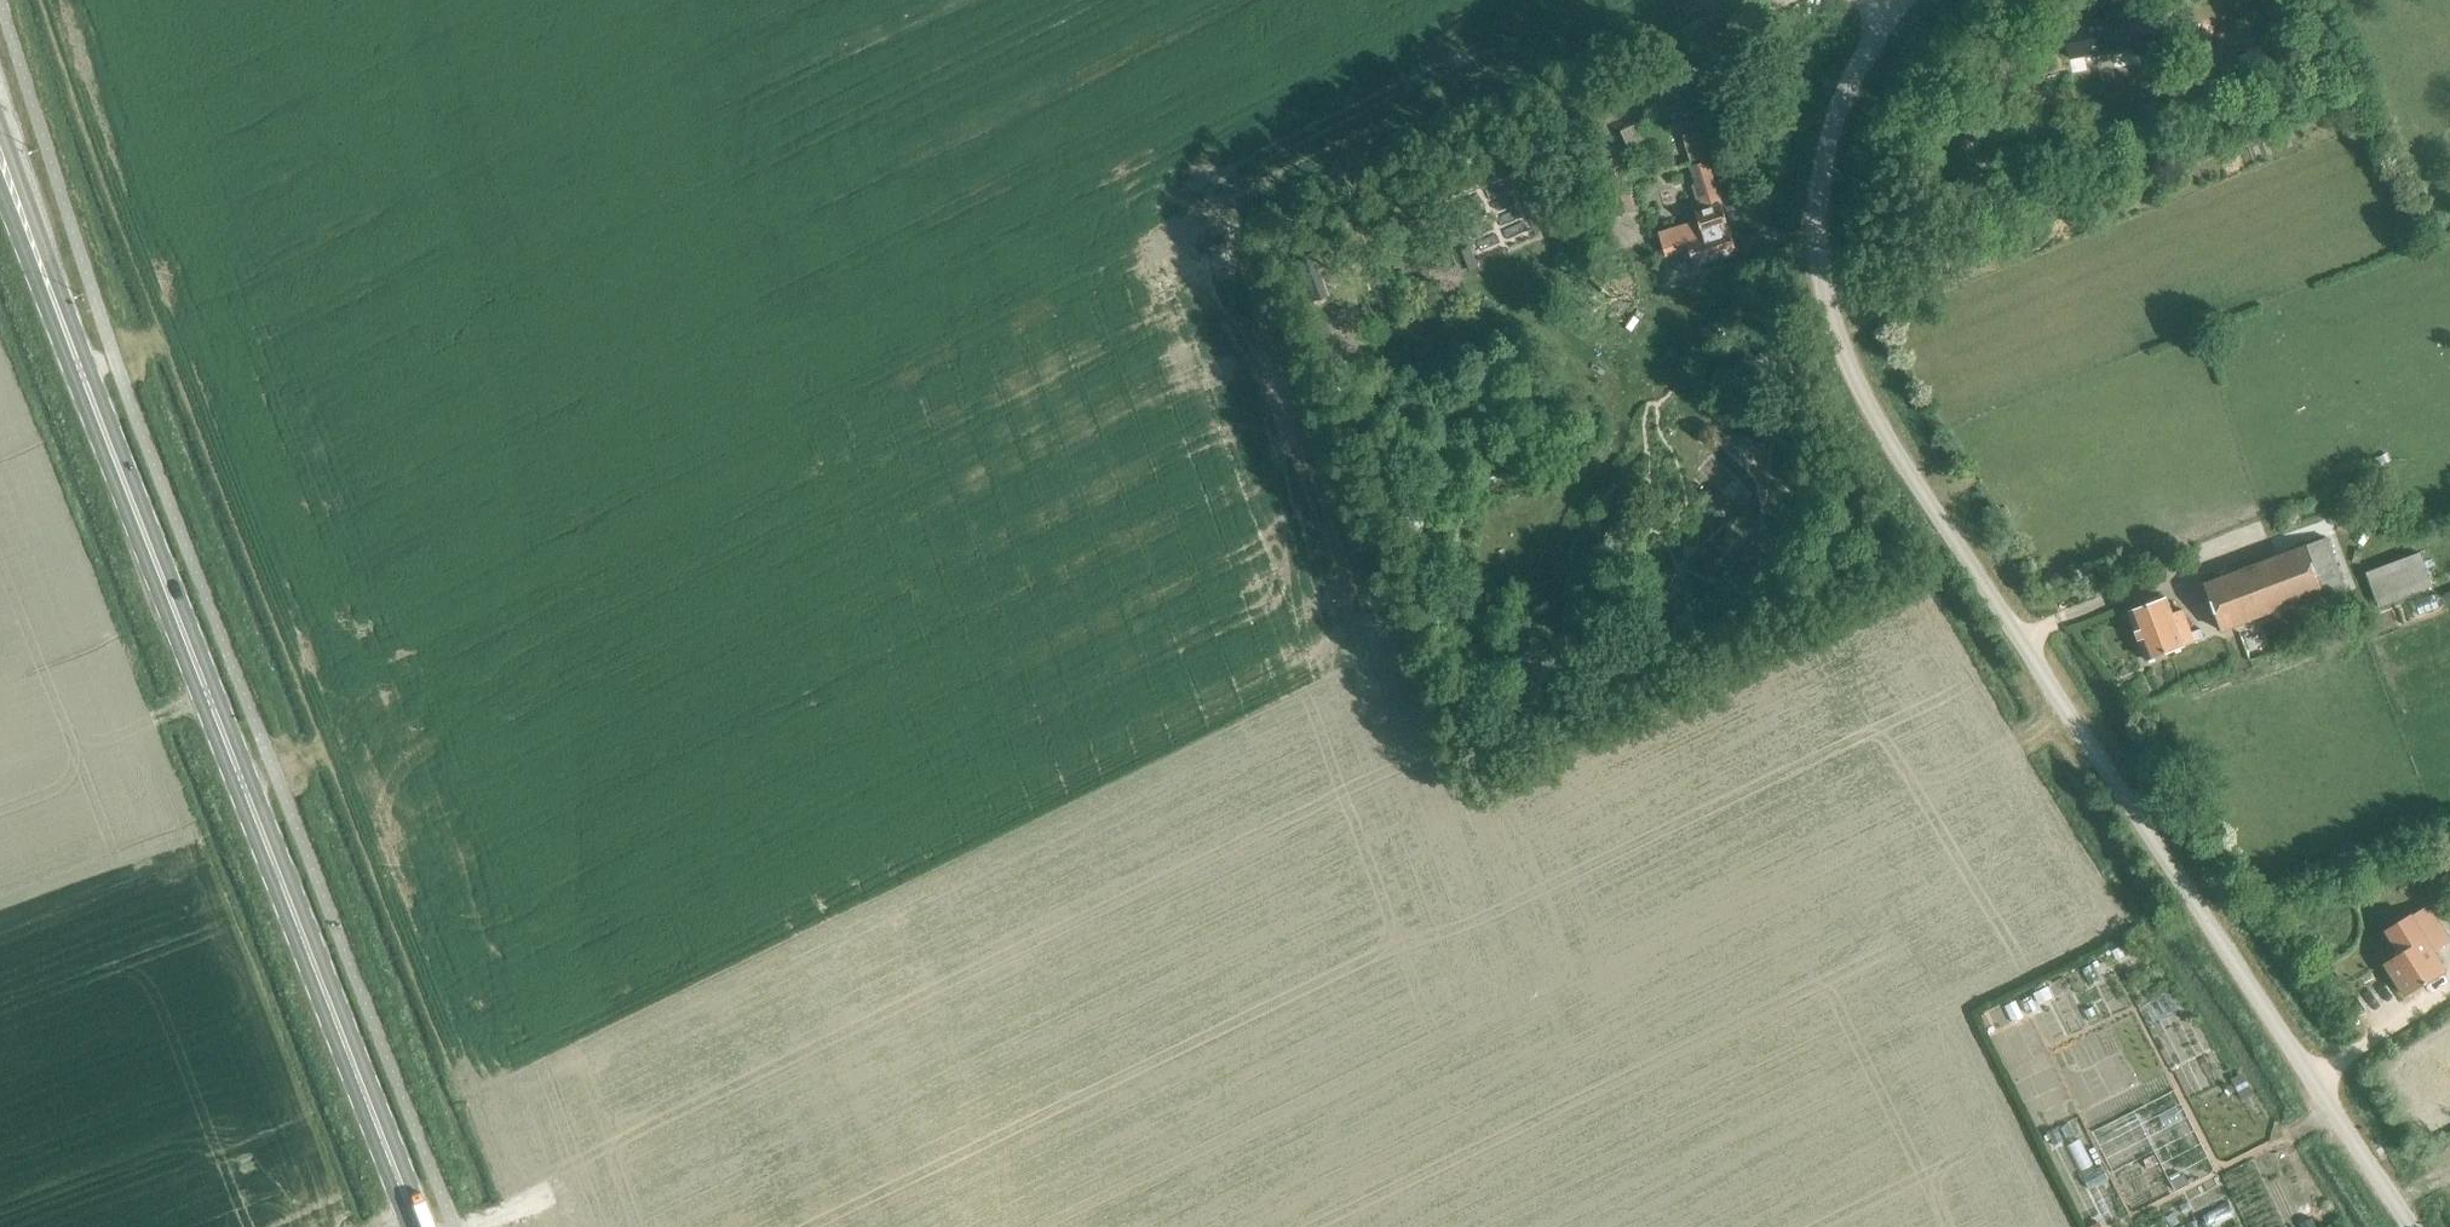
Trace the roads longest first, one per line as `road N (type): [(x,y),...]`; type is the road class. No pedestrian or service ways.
road 1 (unclassified): [(2411,1226),(1881,429),(1849,366),(1828,307),(1822,174),(1883,9)]
road 2 (primary): [(417,1226),(0,154)]

